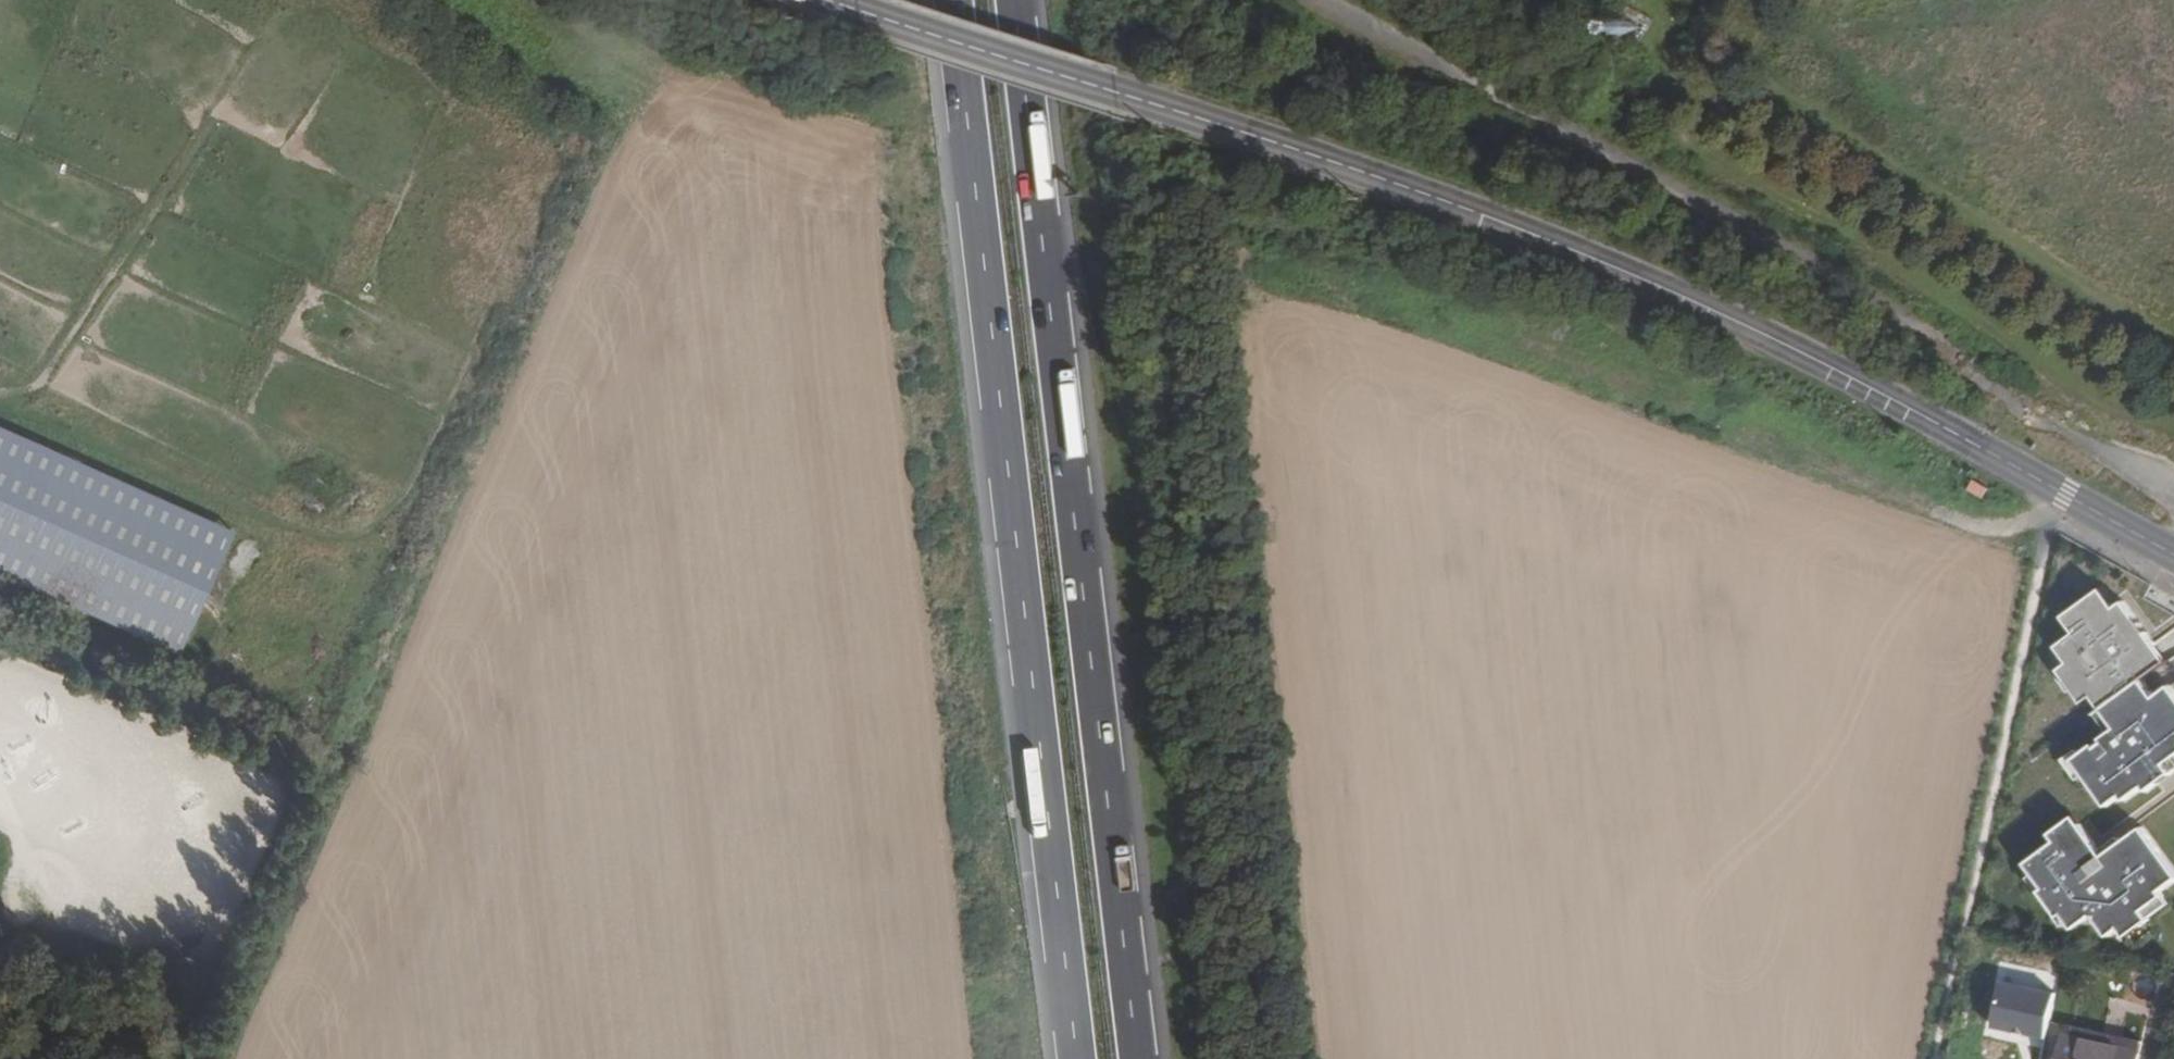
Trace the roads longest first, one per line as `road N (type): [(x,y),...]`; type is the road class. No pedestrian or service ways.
road 1 (tertiary): [(833,0),(1422,187),(1599,257),(1850,377),(2173,554)]
road 2 (trunk): [(1136,1058),(1013,0)]
road 3 (trunk): [(952,0),(1074,1058)]

